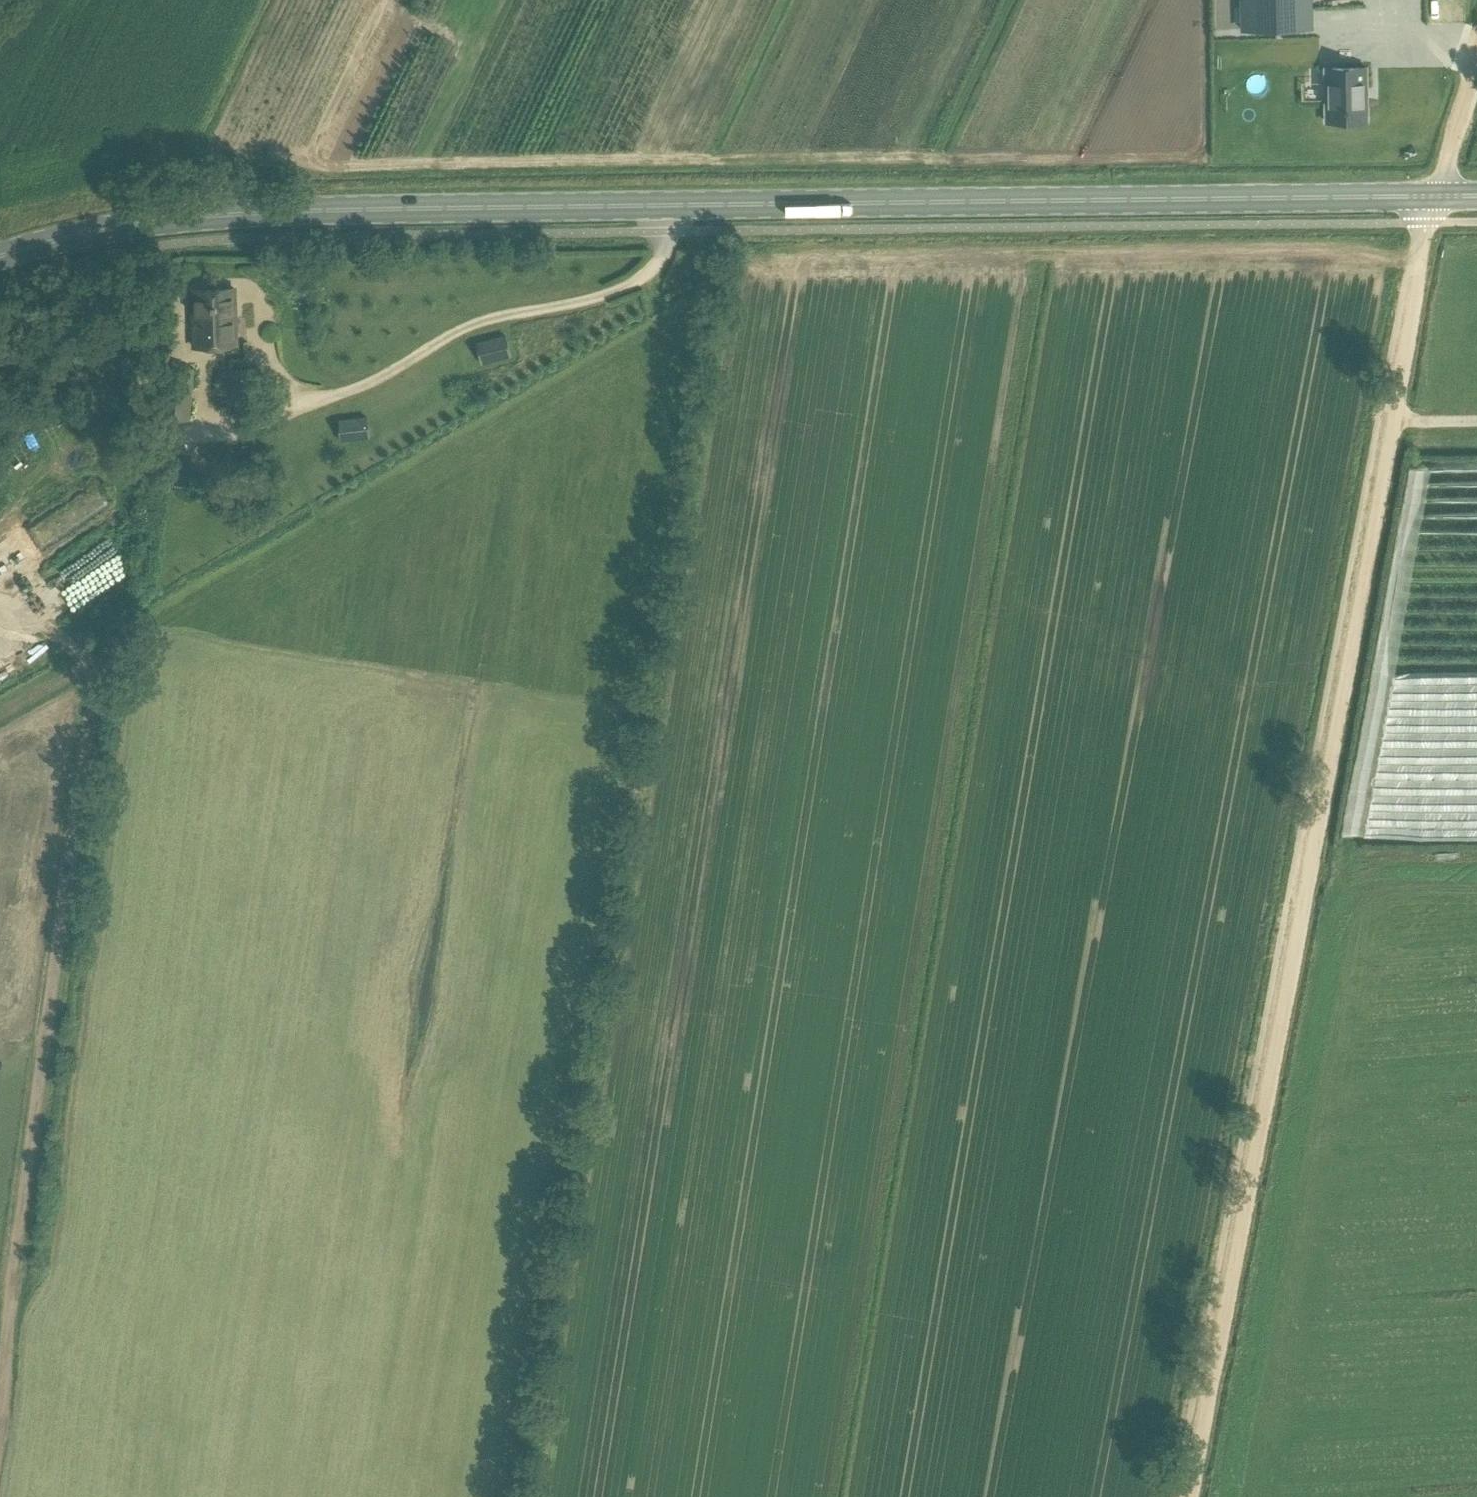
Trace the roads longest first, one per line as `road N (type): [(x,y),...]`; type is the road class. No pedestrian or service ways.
road 1 (primary): [(0,256),(140,224),(241,213),(1476,196)]
road 2 (track): [(1192,1496),(1434,196)]
road 3 (track): [(0,618),(71,641),(94,691),(0,1394)]
road 4 (track): [(1476,65),(1434,196)]

